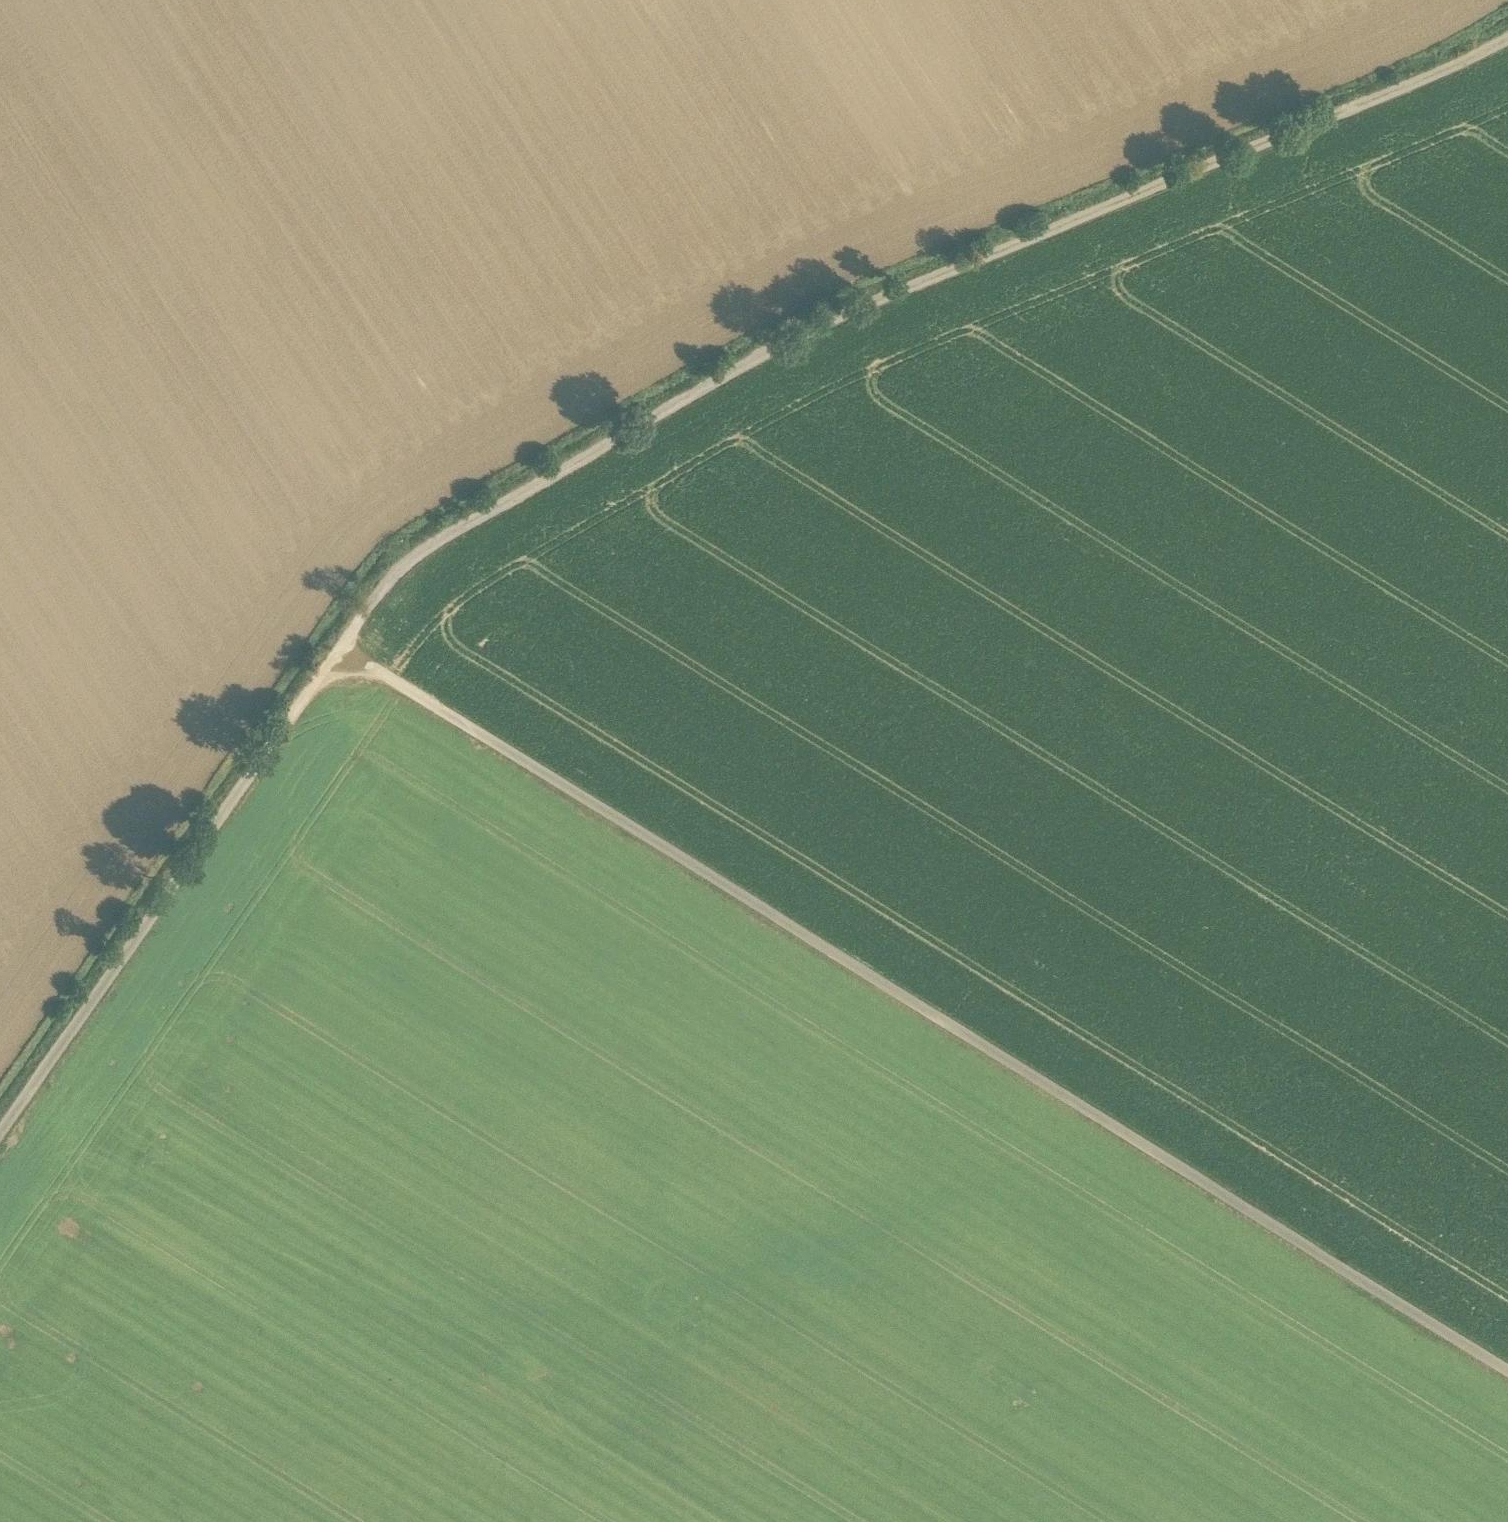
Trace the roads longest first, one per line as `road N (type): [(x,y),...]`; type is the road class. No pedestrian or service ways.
road 1 (track): [(0,1135),(340,645),(1507,1370)]
road 2 (track): [(1507,38),(822,324),(407,560),(340,645)]

